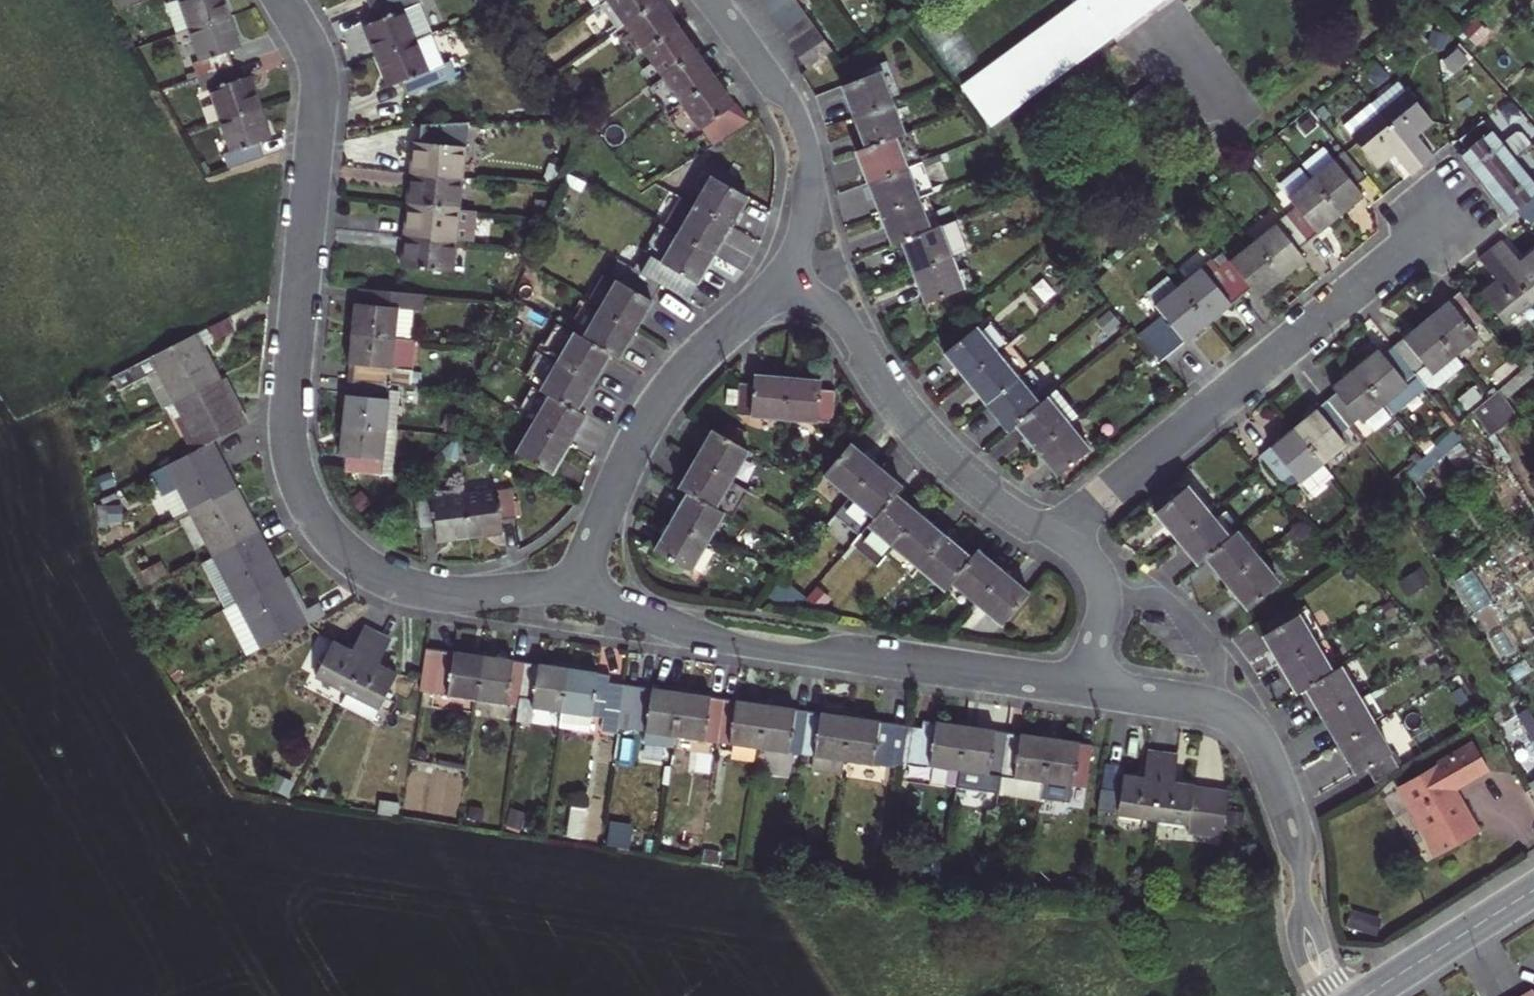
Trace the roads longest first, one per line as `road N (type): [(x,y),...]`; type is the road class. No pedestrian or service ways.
road 1 (residential): [(281,0),(319,87),(289,426),(300,492),(335,545),(391,584),(455,598),(579,589)]
road 2 (residential): [(579,589),(754,650),(1084,691)]
road 3 (residential): [(1055,538),(1445,222)]
road 4 (residential): [(1084,691),(1215,711),(1246,731),(1290,829),(1324,995)]
road 5 (residential): [(784,292),(836,309),(888,395),(943,461),(1055,538)]
road 6 (residential): [(579,589),(624,467),(661,403),(718,338),(784,292)]
road 7 (residential): [(784,292),(807,203),(802,141),(777,88),(709,0)]
road 8 (tertiary): [(1533,891),(1364,995)]
road 9 (residential): [(1055,538),(1089,557),(1106,588),(1084,691)]

